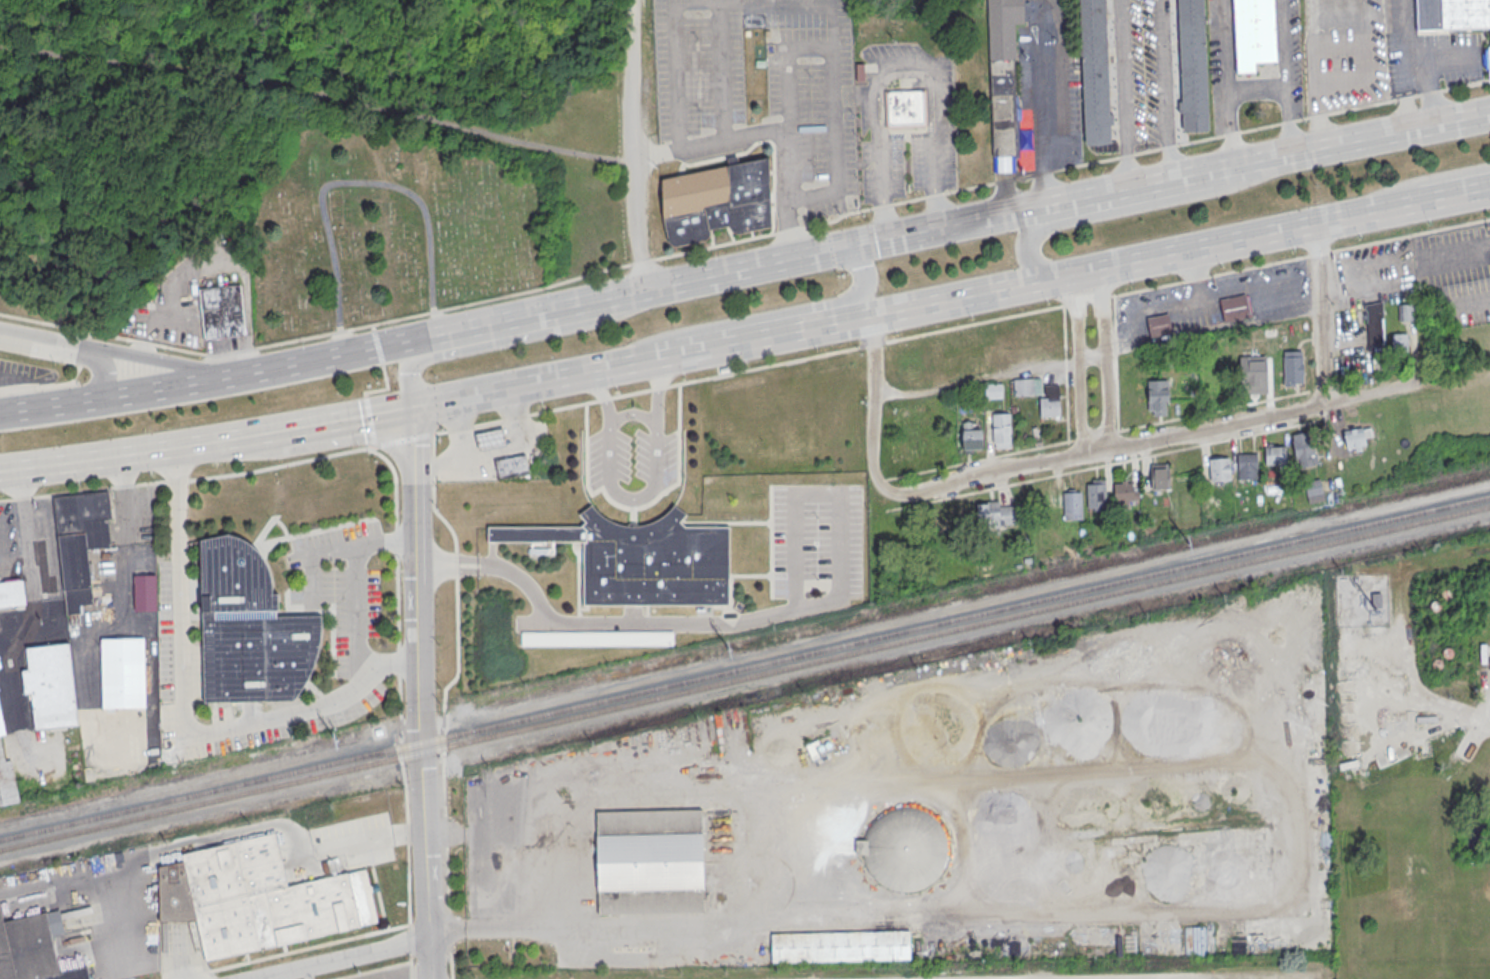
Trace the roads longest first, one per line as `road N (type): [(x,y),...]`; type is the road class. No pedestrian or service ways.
road 1 (primary): [(413,408),(1489,190)]
road 2 (primary): [(1489,115),(642,292)]
road 3 (residential): [(1422,385),(898,496)]
road 4 (primary): [(642,292),(217,379)]
road 5 (tertiary): [(415,565),(429,978)]
road 6 (primary): [(633,362),(676,332),(853,297),(858,269),(830,251)]
road 7 (residential): [(642,292),(628,0)]
road 8 (primary): [(1255,163),(1209,191),(1034,231),(1033,264),(1055,277)]
road 9 (primary): [(634,293),(589,322),(417,360),(408,373),(413,408)]
road 10 (residential): [(217,379),(0,337)]
road 11 (primary): [(217,379),(0,412)]
road 12 (residential): [(867,315),(872,469),(898,496)]
road 13 (residential): [(428,935),(250,978)]
road 14 (residential): [(1075,274),(1080,456)]
road 15 (residential): [(1111,449),(1103,268)]
road 16 (residential): [(1310,226),(1318,259),(1320,403)]
road 17 (primary): [(123,453),(280,429)]
road 18 (tertiary): [(413,408),(415,565)]
road 19 (primary): [(280,429),(413,408)]
road 20 (primary): [(0,468),(123,453)]

